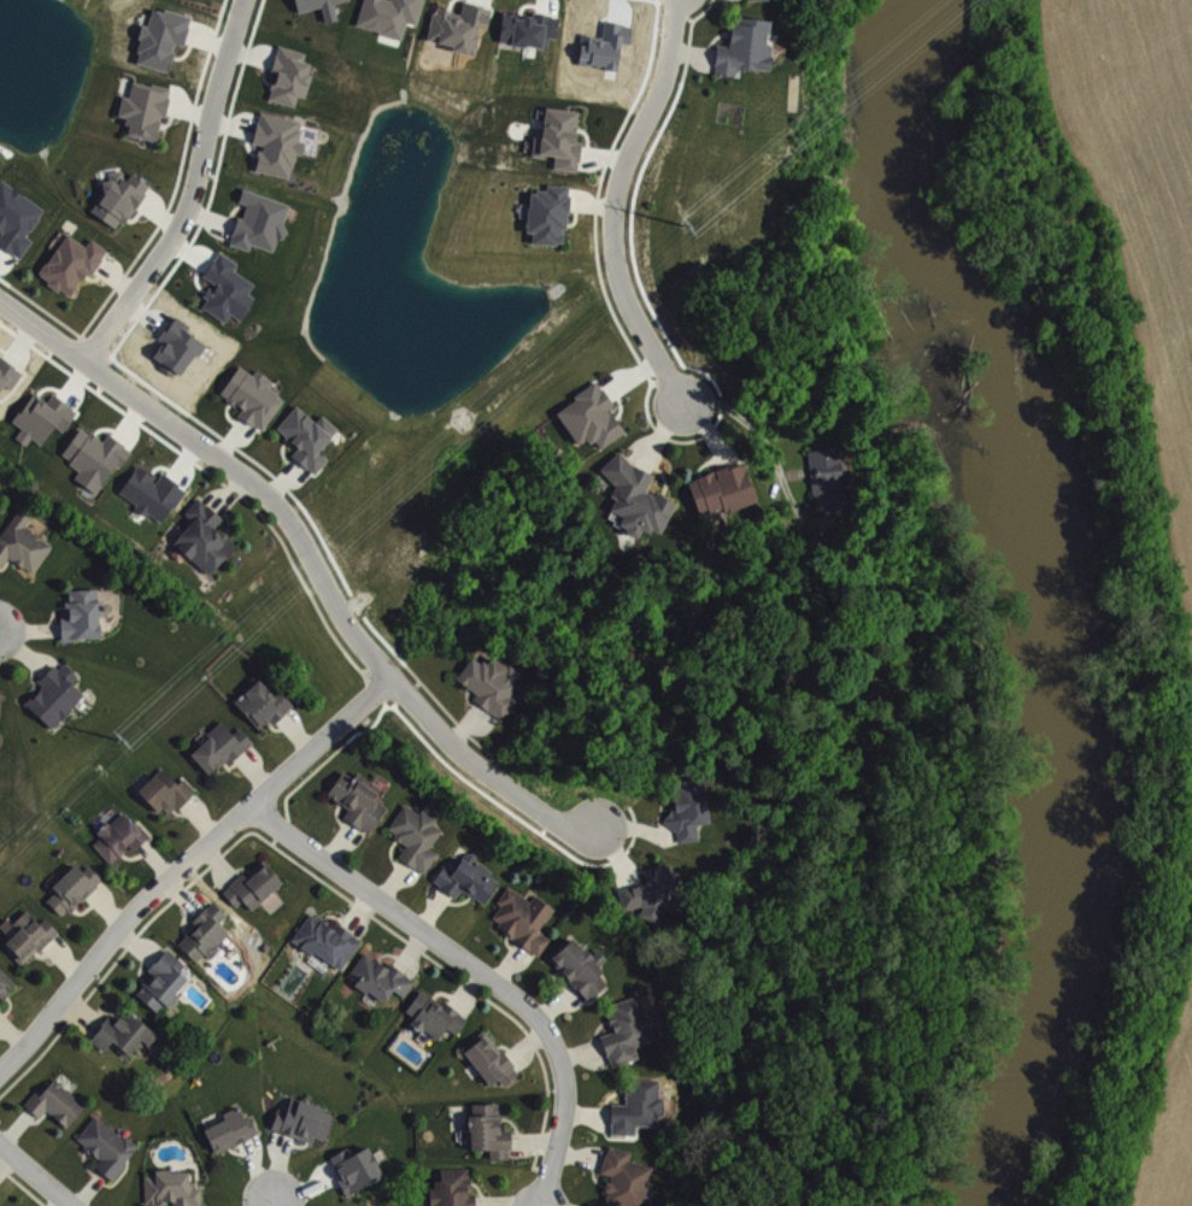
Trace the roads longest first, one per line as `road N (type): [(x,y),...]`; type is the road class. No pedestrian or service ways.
road 1 (residential): [(585,836),(464,758),(388,680),(266,494),(0,303)]
road 2 (residential): [(254,802),(539,1022),(560,1061),(565,1113),(544,1205)]
road 3 (residential): [(0,1063),(121,926),(388,680)]
road 4 (residential): [(672,0),(662,80),(621,166),(611,257),(680,402)]
road 5 (residential): [(96,369),(174,263),(243,0)]

